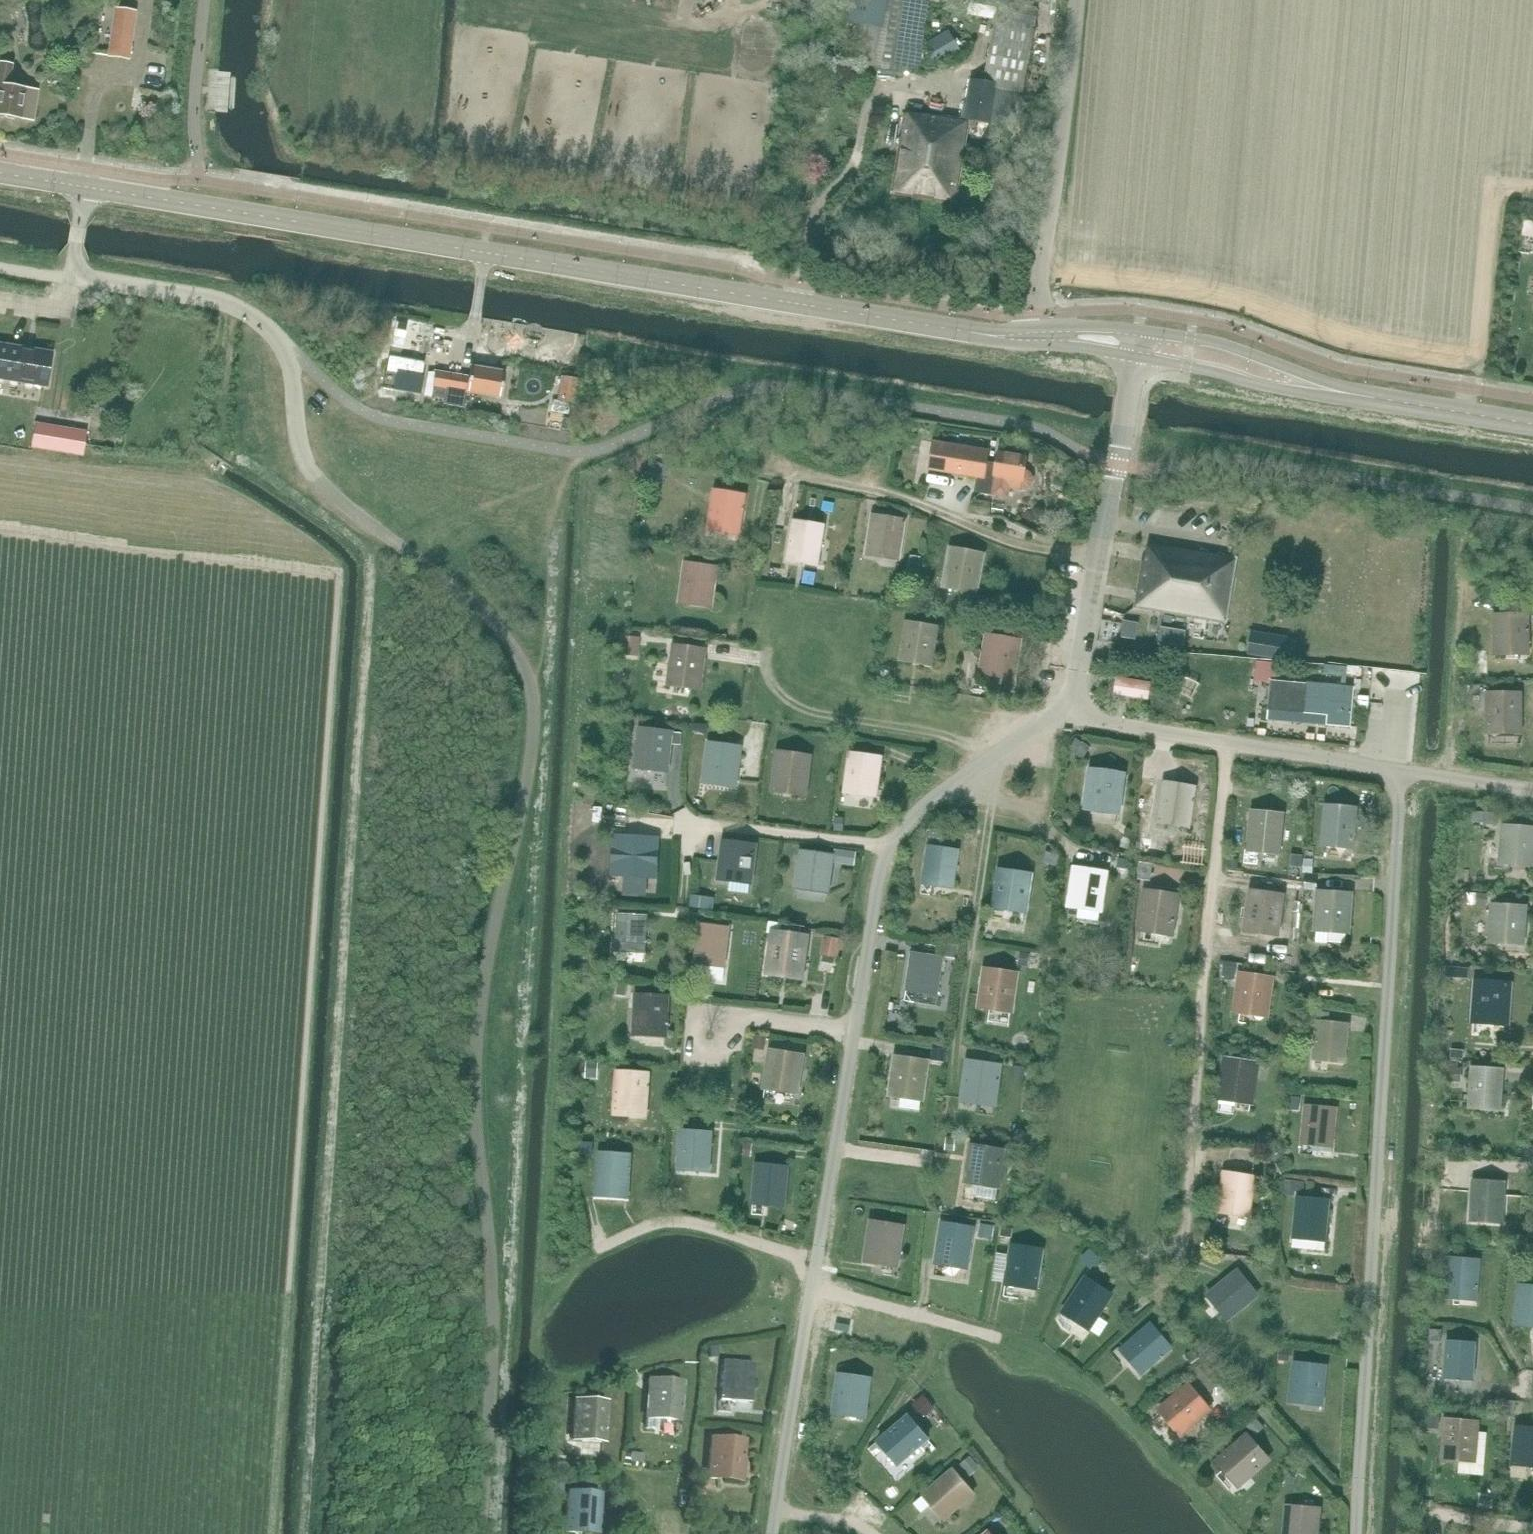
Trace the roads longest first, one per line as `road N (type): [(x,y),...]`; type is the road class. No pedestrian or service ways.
road 1 (unclassified): [(486,1533),(493,1302),(475,1098),(484,997),(531,774),(533,694),(495,625),(317,479),(301,445),(288,351),(273,332),(215,295),(73,275)]
road 2 (tertiary): [(972,332),(79,187)]
road 3 (unclassified): [(1040,327),(1076,0)]
road 4 (track): [(790,469),(873,485),(1005,536),(1101,558)]
road 5 (track): [(1014,740),(819,714),(785,702),(765,672),(767,644)]
road 6 (track): [(1045,1352),(1135,1431),(1228,1533)]
road 7 (track): [(1045,1352),(814,1286)]
road 8 (tertiary): [(1359,397),(1239,350),(1140,332)]
road 9 (track): [(600,1245),(663,1216),(817,1256)]
road 10 (tertiary): [(1137,356),(1289,391),(1359,397)]
road 11 (track): [(1360,1506),(1204,1354)]
road 12 (track): [(687,818),(890,839)]
road 13 (track): [(692,1055),(700,1011),(854,1028)]
road 14 (tertiary): [(1532,425),(1359,397)]

